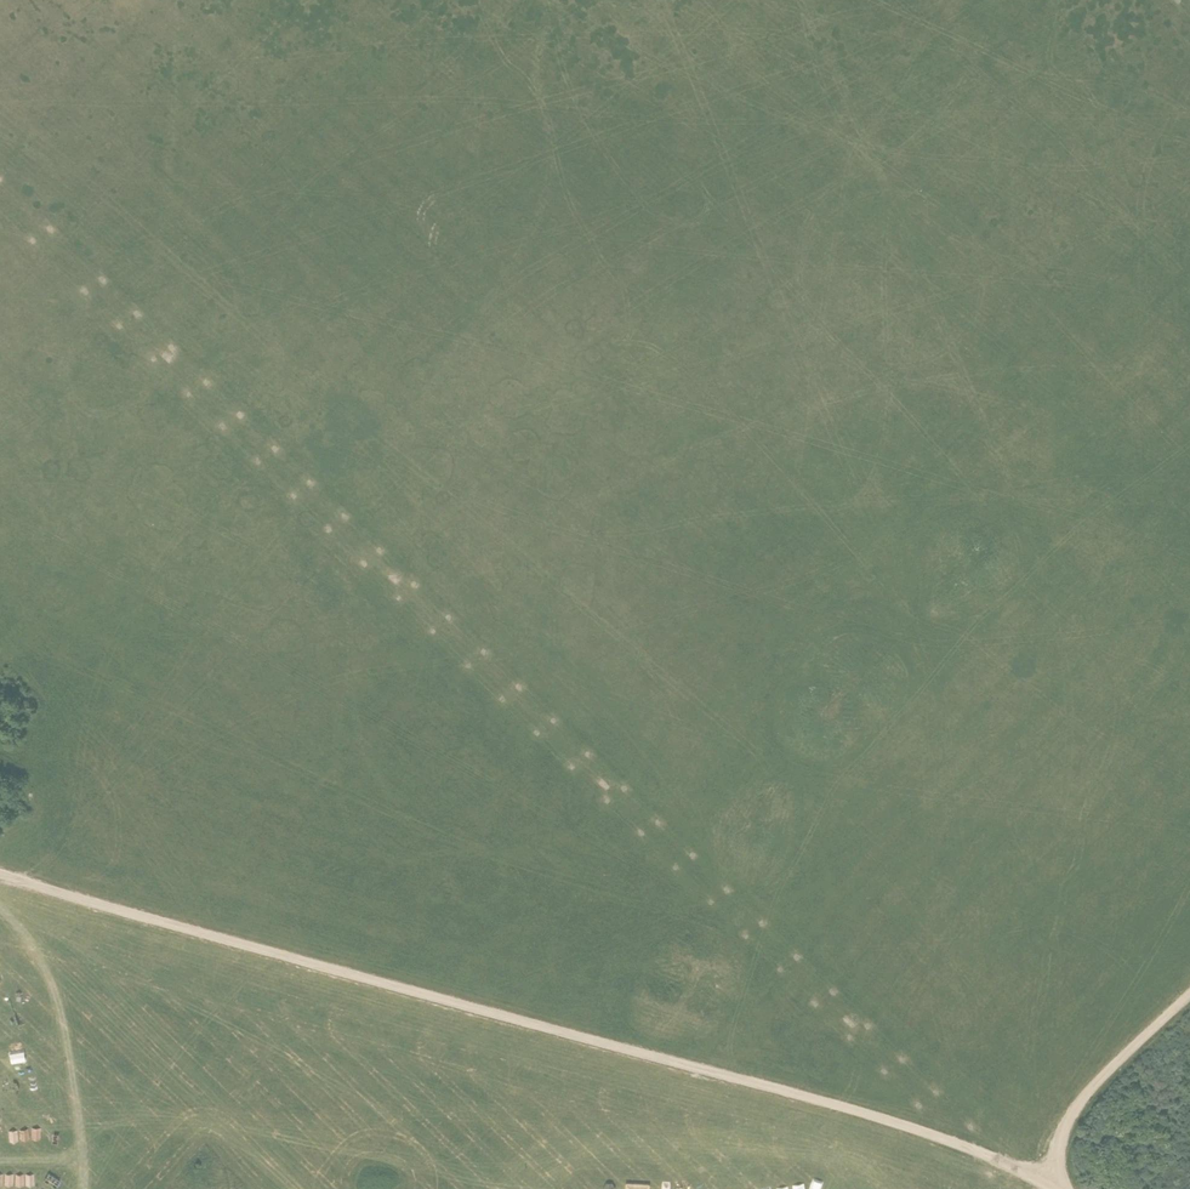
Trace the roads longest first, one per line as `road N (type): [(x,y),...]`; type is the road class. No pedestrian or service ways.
road 1 (track): [(1053,1188),(1003,1159),(0,873)]

